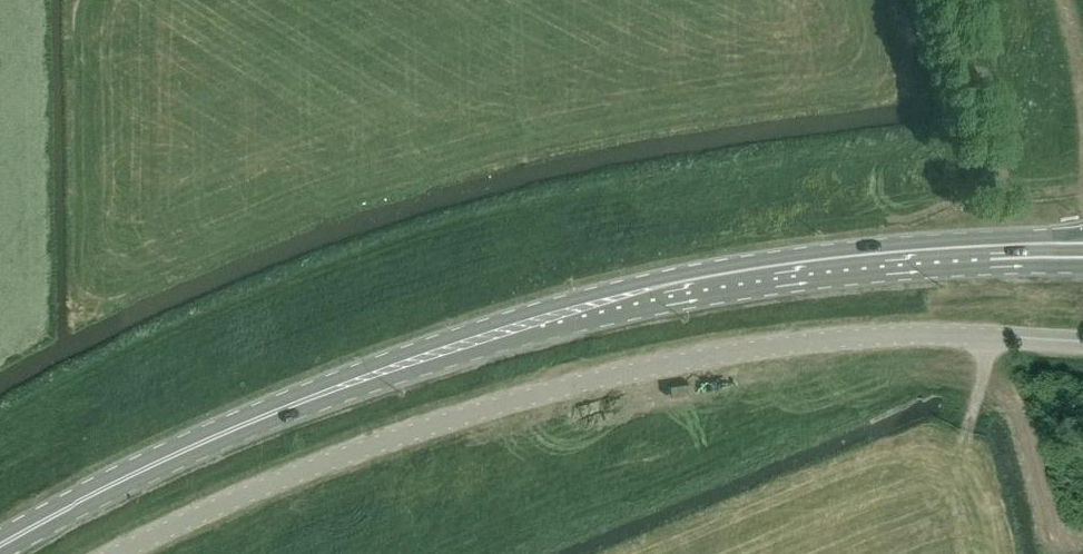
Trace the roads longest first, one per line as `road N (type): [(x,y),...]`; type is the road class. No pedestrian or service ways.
road 1 (primary): [(0,549),(277,415),(467,343),(734,280),(849,264),(1082,252)]
road 2 (unclassified): [(116,553),(364,448),(653,366),(869,335),(1082,341)]

